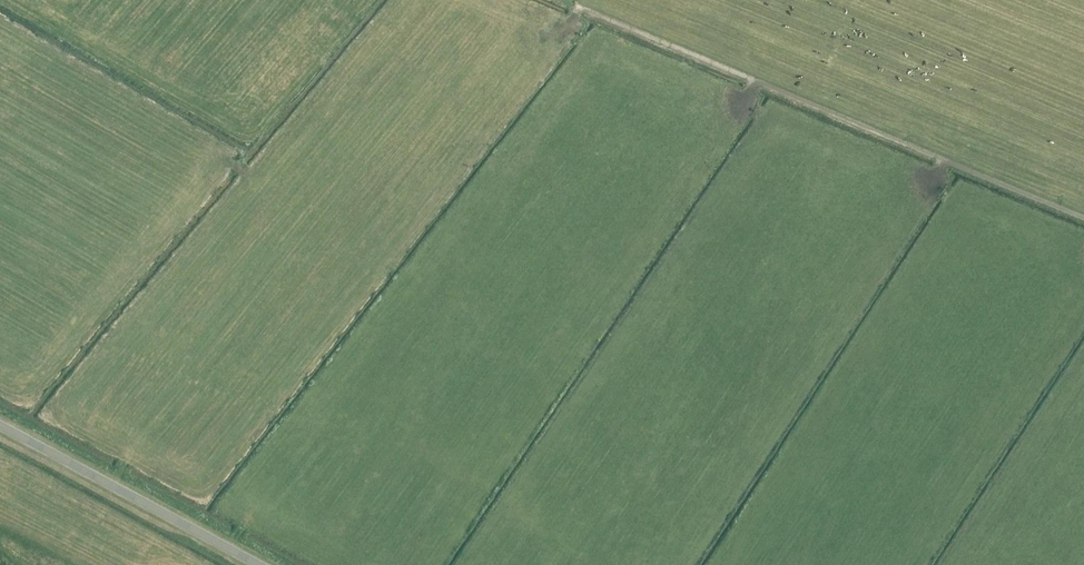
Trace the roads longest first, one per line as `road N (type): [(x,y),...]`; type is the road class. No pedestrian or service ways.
road 1 (track): [(578,8),(1083,219)]
road 2 (tertiary): [(260,564),(0,426)]

